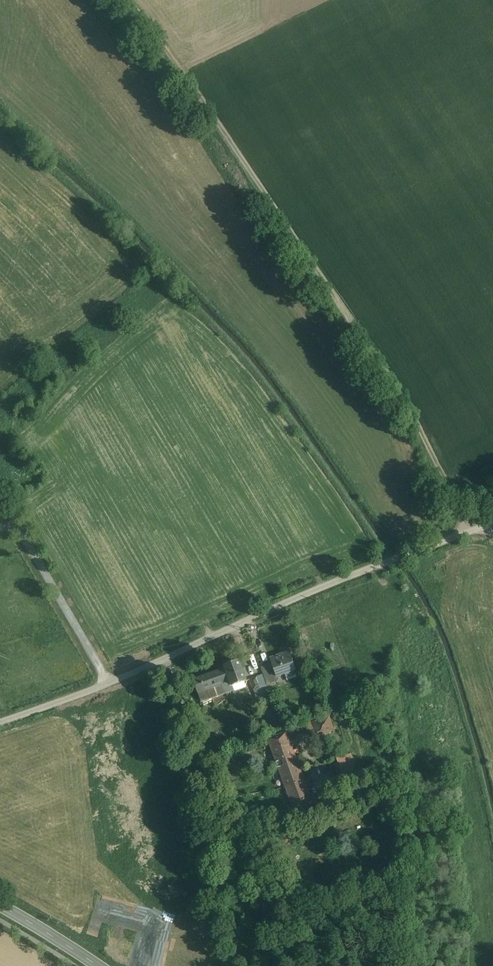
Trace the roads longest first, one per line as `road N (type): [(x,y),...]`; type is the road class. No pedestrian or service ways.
road 1 (track): [(466,531),(404,397),(254,170),(121,0)]
road 2 (residential): [(492,525),(0,721)]

